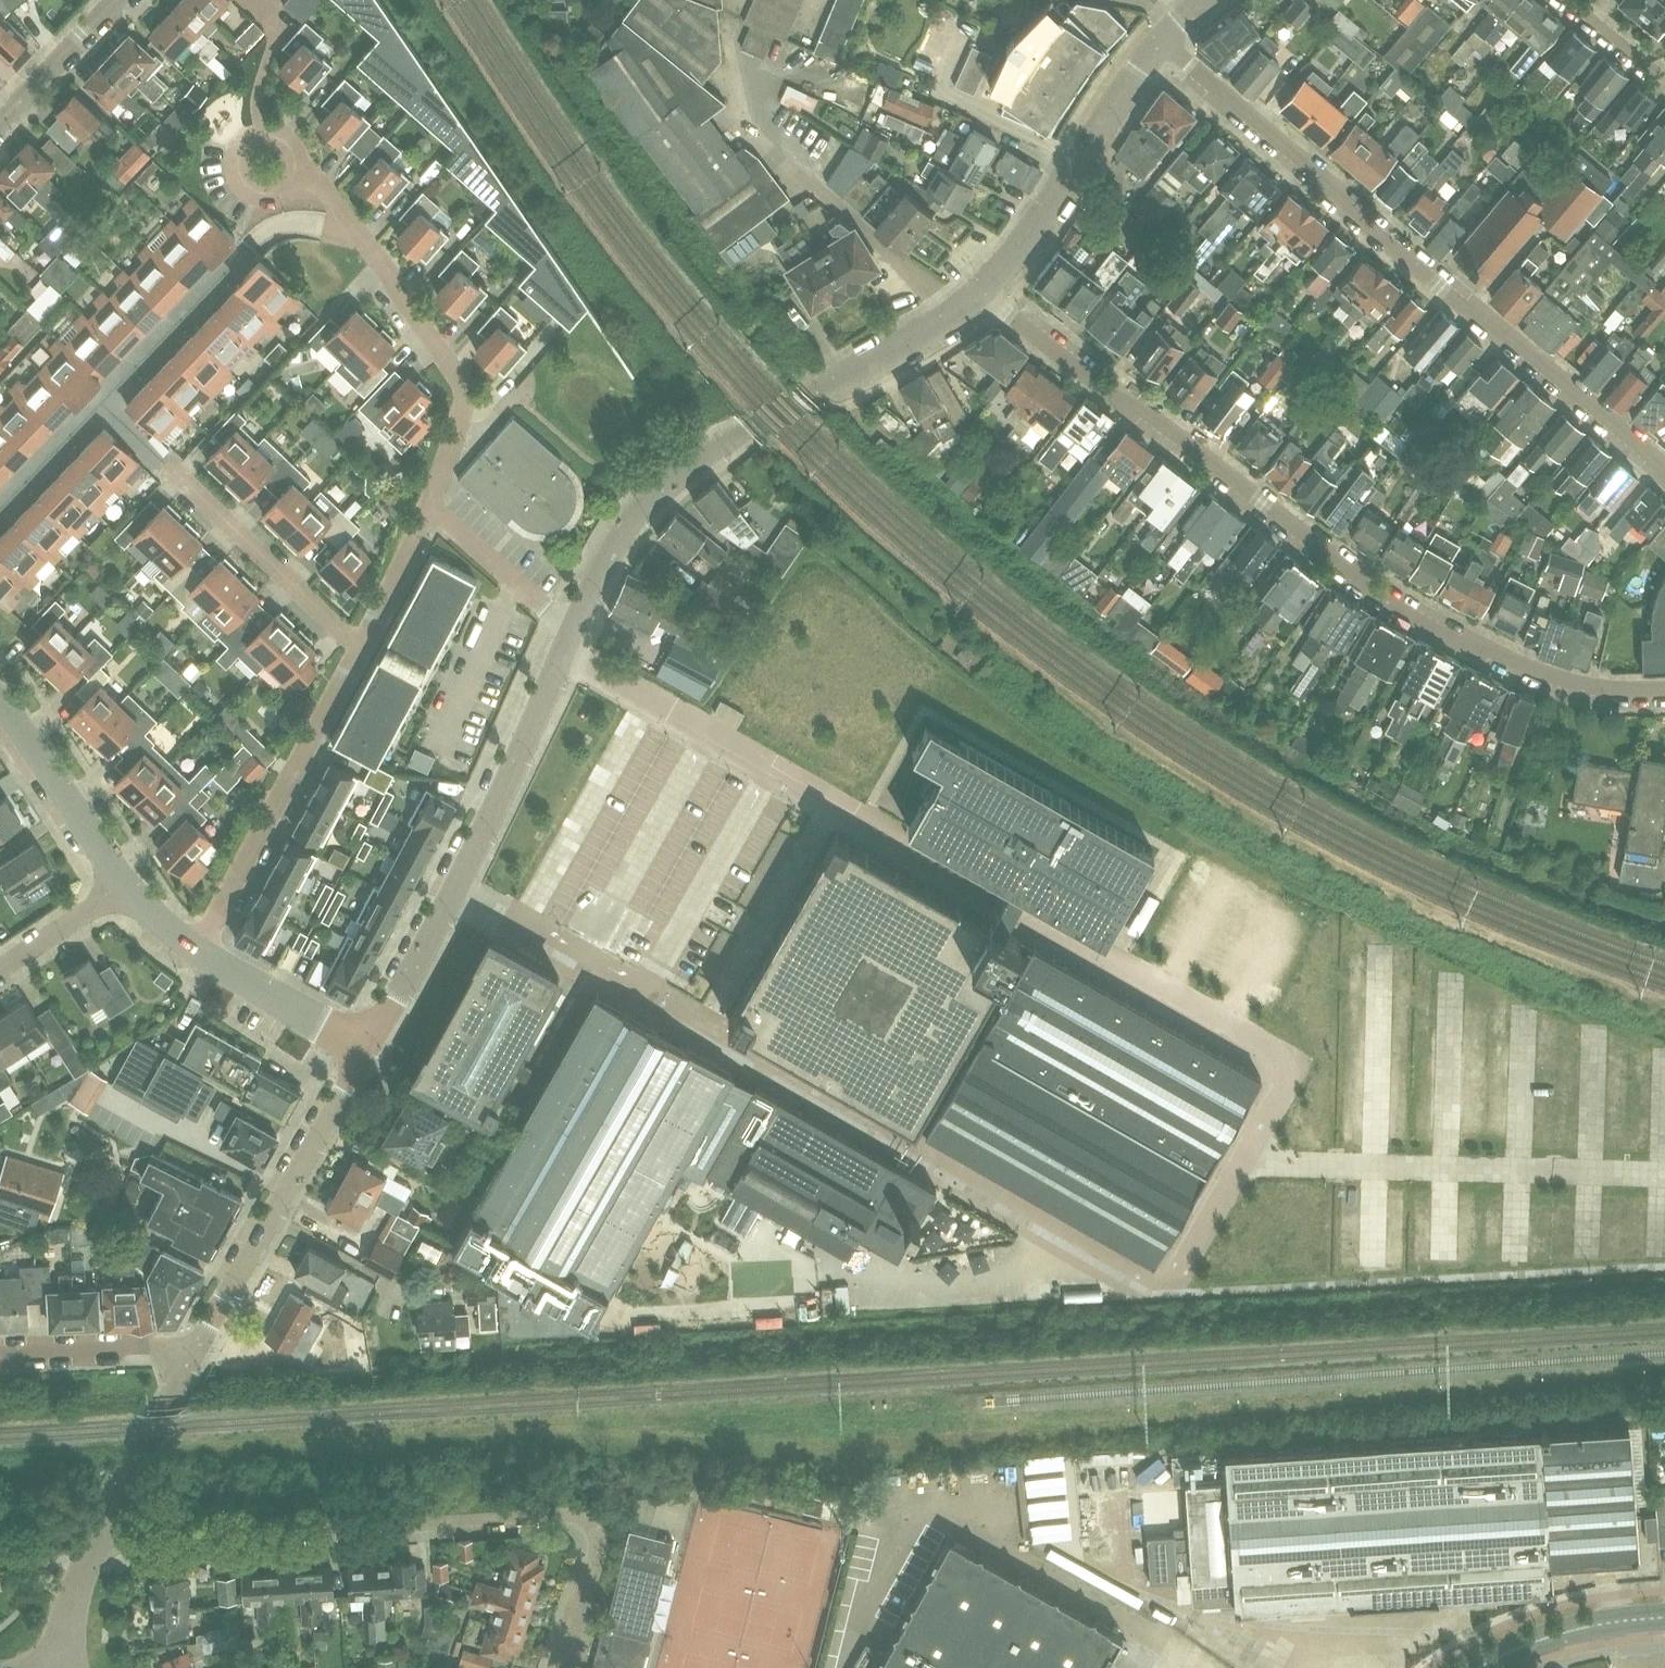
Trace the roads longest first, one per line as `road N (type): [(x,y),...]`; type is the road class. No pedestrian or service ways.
road 1 (residential): [(1664,690),(1567,685),(1400,612),(986,294)]
road 2 (residential): [(1163,42),(1664,475)]
road 3 (residential): [(101,1533),(143,1540),(568,1515),(591,1527),(599,1543),(563,1667)]
road 4 (unclassified): [(574,631),(632,521),(690,462),(899,351),(986,294)]
road 5 (unclassified): [(366,1048),(574,631)]
road 6 (residential): [(430,507),(465,388),(341,203),(302,175)]
road 7 (unclassified): [(190,1361),(366,1048)]
road 8 (residential): [(198,948),(359,650)]
road 9 (unclassified): [(986,294),(1033,238),(1163,42)]
road 10 (residential): [(359,650),(165,463)]
road 11 (unclassified): [(127,884),(0,704)]
road 12 (unclassified): [(366,1048),(198,948)]
road 13 (unclassified): [(101,1533),(190,1361)]
road 14 (residential): [(190,1361),(148,1345),(0,1353)]
road 15 (secondary): [(1664,1617),(1595,1625),(1479,1667)]
road 16 (residential): [(574,631),(430,507)]
road 17 (residential): [(0,122),(115,0)]
road 18 (residential): [(359,650),(430,507)]
road 19 (residential): [(0,967),(127,884)]
road 20 (residential): [(1570,0),(1664,79)]
road 21 (residential): [(236,146),(233,177),(254,198),(278,200),(302,175)]

